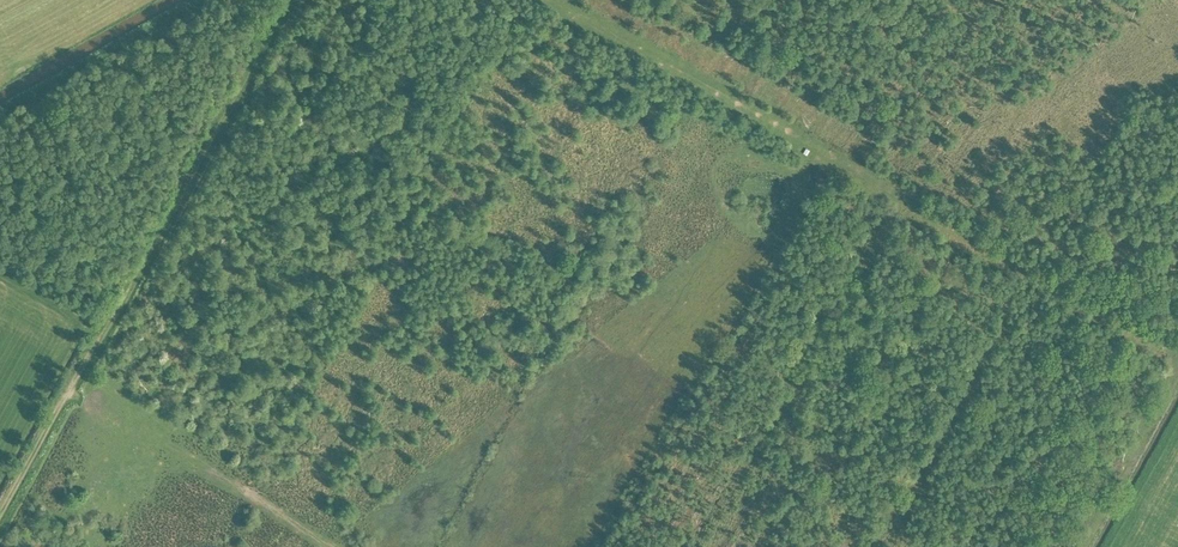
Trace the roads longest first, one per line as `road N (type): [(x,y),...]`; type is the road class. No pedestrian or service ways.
road 1 (track): [(548,0),(1177,346)]
road 2 (track): [(99,336),(286,0)]
road 3 (unclassified): [(0,514),(99,336)]
road 4 (track): [(1177,372),(1080,546)]

